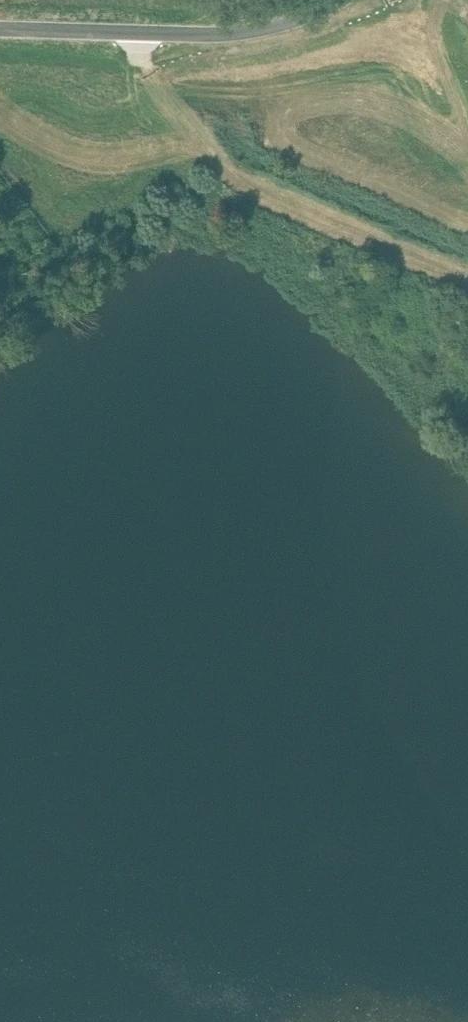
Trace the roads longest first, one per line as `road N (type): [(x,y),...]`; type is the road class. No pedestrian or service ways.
road 1 (tertiary): [(0,30),(216,35),(341,0)]

